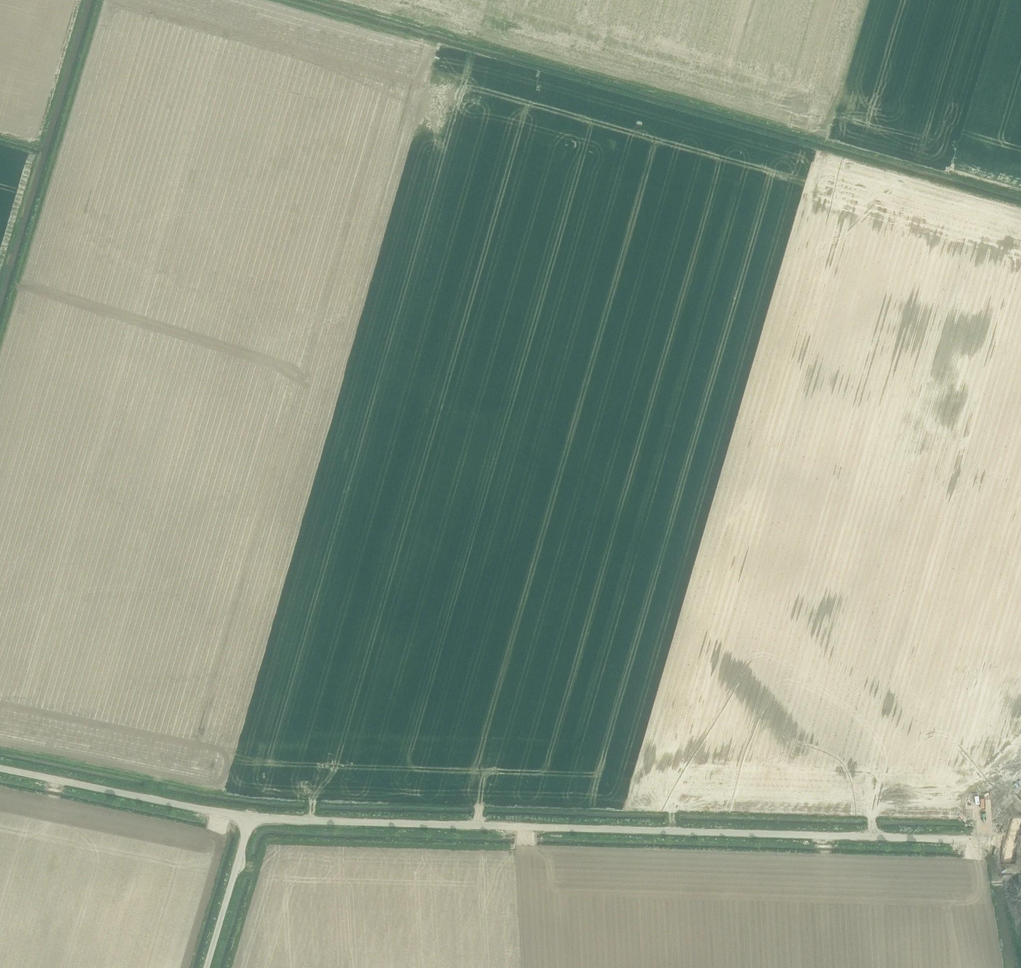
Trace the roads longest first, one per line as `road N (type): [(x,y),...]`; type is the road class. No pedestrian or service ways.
road 1 (unclassified): [(1020,841),(251,821)]
road 2 (unclassified): [(251,821),(0,770)]
road 3 (unclassified): [(207,967),(251,821)]

